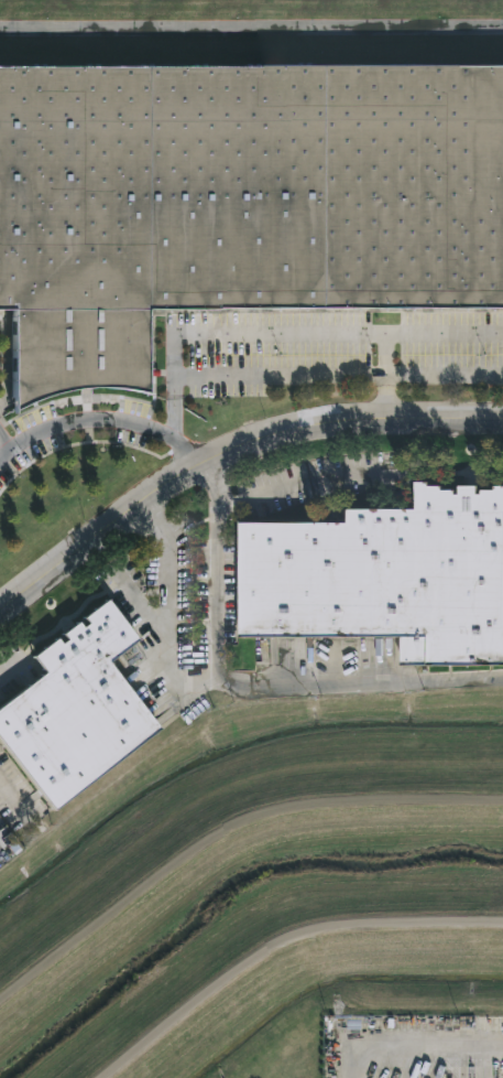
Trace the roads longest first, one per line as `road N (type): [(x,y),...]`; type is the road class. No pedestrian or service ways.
road 1 (residential): [(502,419),(310,427),(221,455),(163,488),(0,614)]

